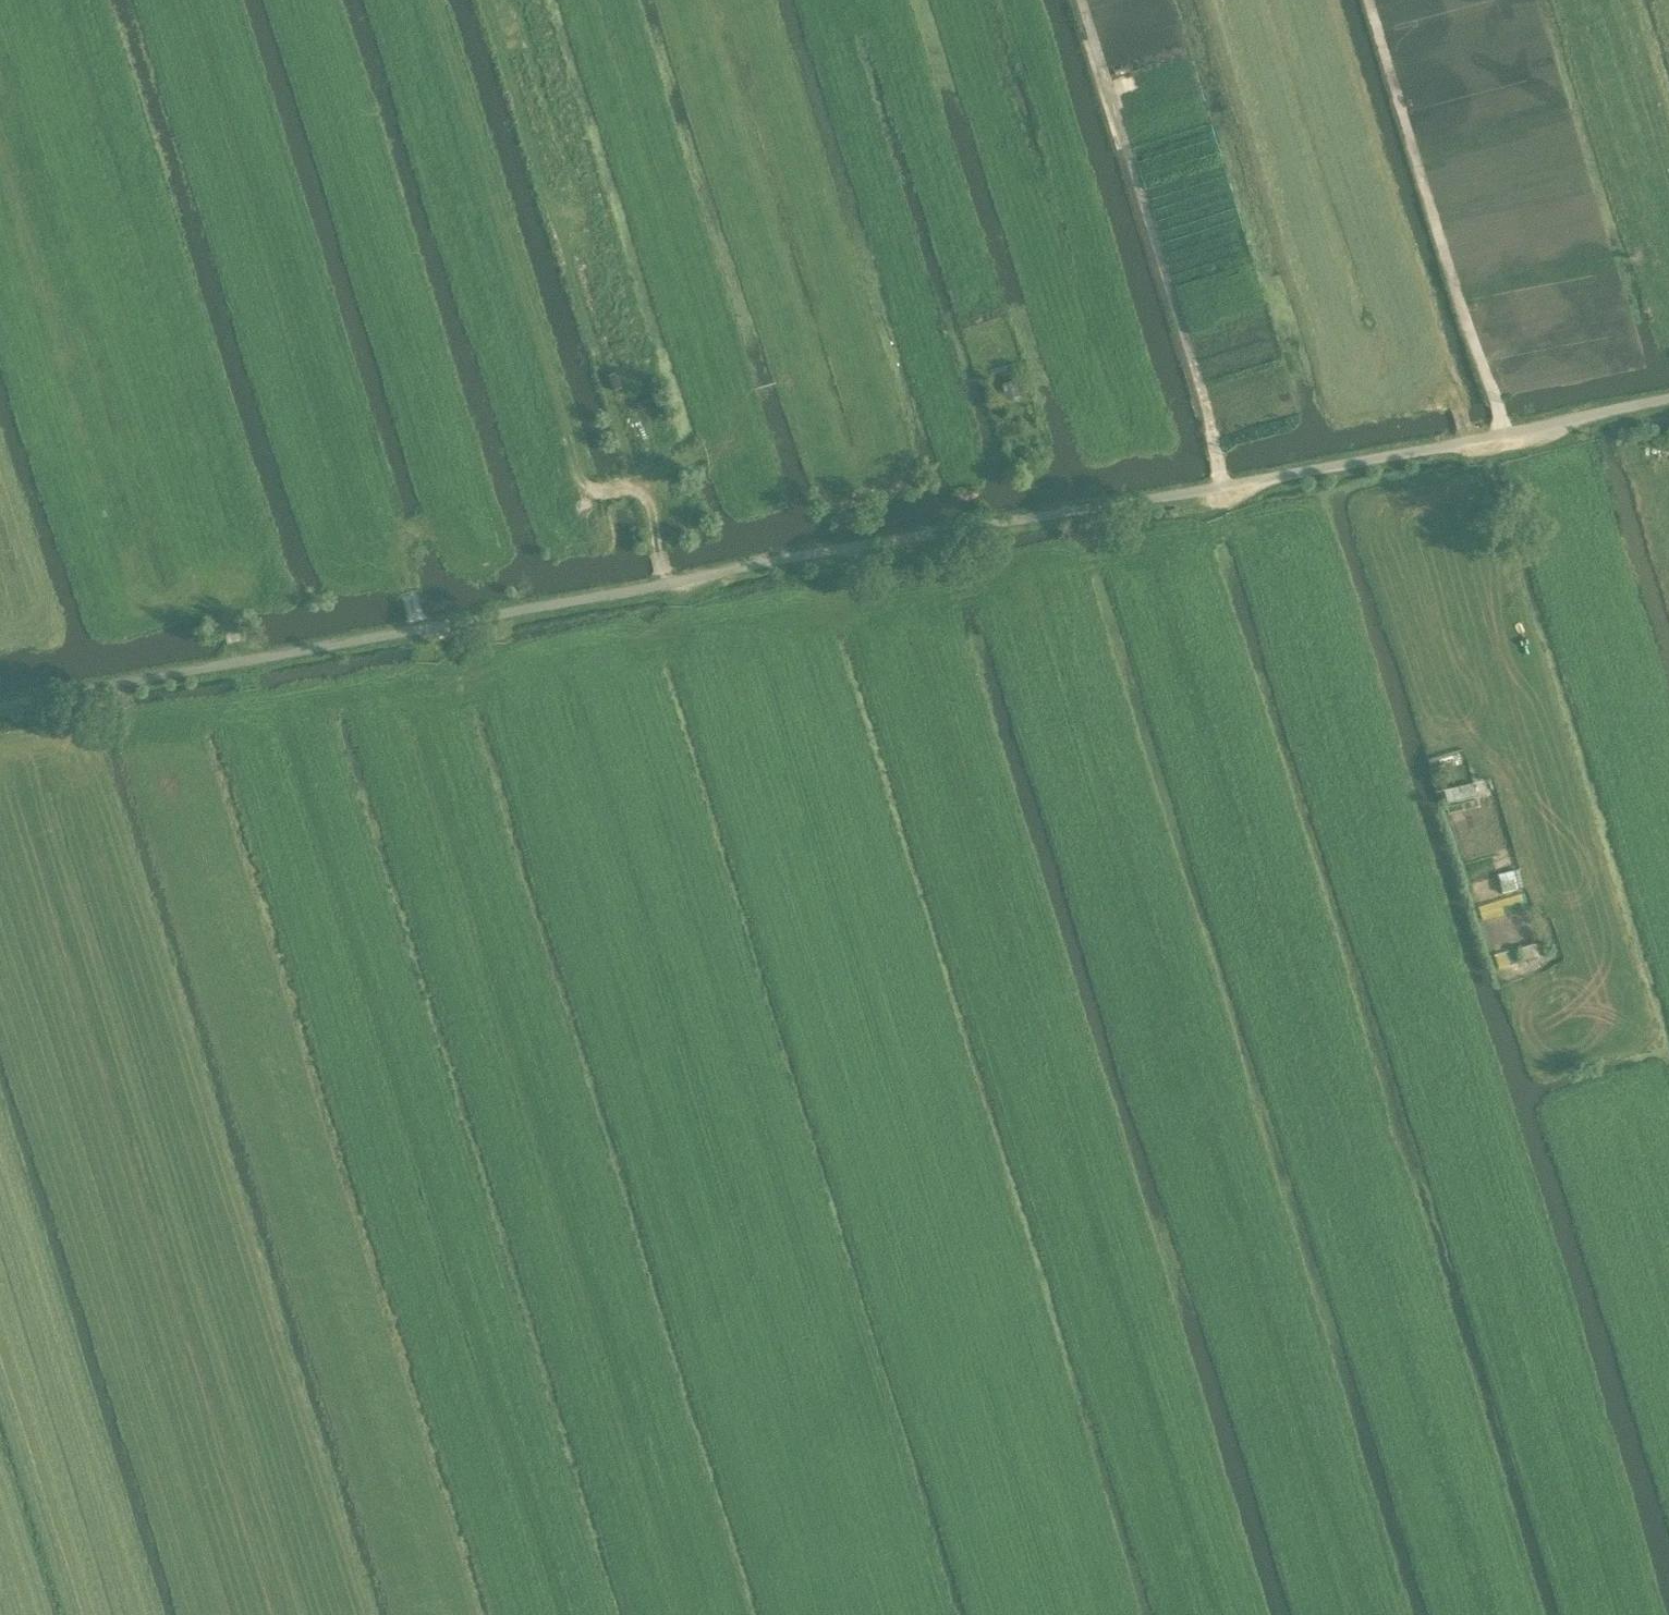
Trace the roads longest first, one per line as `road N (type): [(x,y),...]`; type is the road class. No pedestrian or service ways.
road 1 (track): [(1221,485),(1214,440),(1078,0)]
road 2 (track): [(1508,433),(1374,0)]

